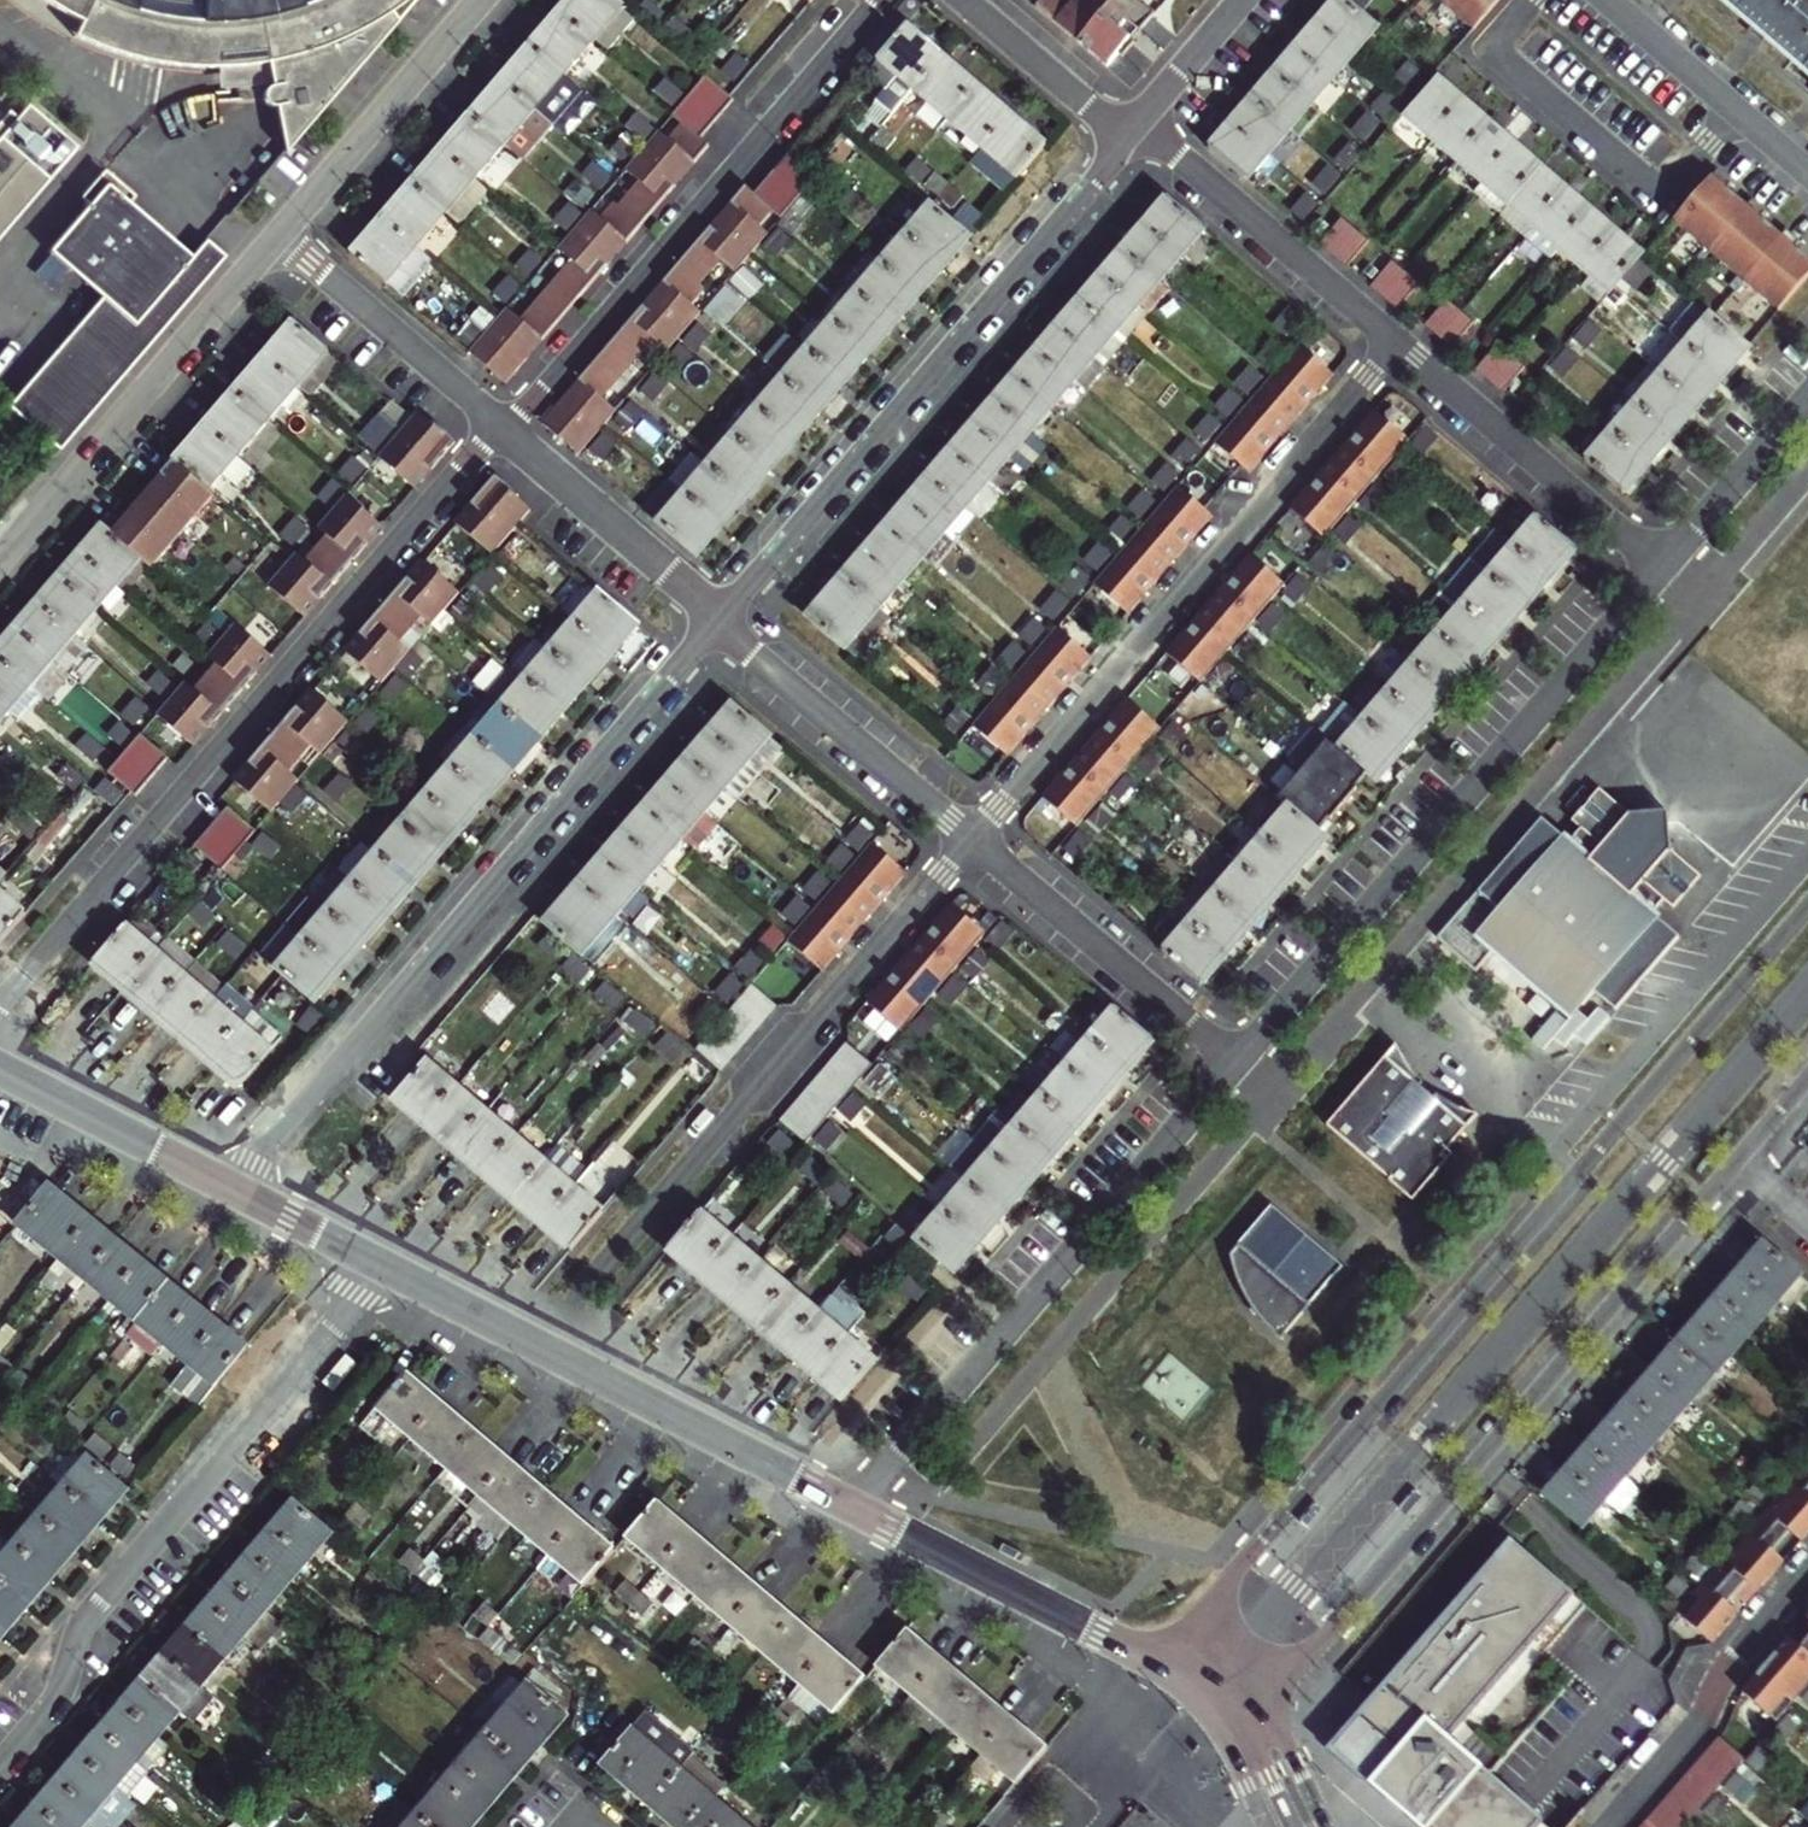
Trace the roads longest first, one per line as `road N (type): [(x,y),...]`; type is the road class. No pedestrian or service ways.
road 1 (residential): [(1807,906),(1159,1662)]
road 2 (residential): [(501,430),(0,1003)]
road 3 (residential): [(228,1186),(713,620)]
road 4 (residential): [(1262,1713),(1742,1156)]
road 5 (residential): [(974,840),(536,1343)]
road 6 (residential): [(1236,1060),(1665,567)]
road 7 (residential): [(1395,341),(974,840)]
road 8 (residential): [(713,620),(1131,131)]
road 9 (residential): [(383,1266),(94,1608),(61,1694),(0,1770)]
road 10 (residential): [(853,1507),(1236,1060)]
road 11 (residential): [(866,0),(501,430)]
road 12 (residential): [(0,559),(278,237)]
road 13 (residential): [(536,1343),(853,1507)]
road 14 (residential): [(1395,341),(1665,567)]
road 15 (residential): [(853,1507),(1159,1662)]
road 16 (residential): [(974,840),(1236,1060)]
road 17 (residential): [(713,620),(753,661),(974,840)]
road 18 (residential): [(1131,131),(1179,154),(1395,341)]
road 19 (residential): [(1807,1574),(1741,1650),(1700,1725),(1608,1826)]
road 20 (residential): [(278,237),(478,0)]
road 21 (residential): [(278,237),(501,430)]
road 22 (residential): [(501,430),(713,620)]
road 23 (residential): [(1604,0),(1807,175)]
road 24 (residential): [(0,1069),(228,1186)]
road 25 (residential): [(1665,567),(1807,399)]
road 26 (residential): [(1131,131),(969,0)]
road 27 (residential): [(228,1186),(383,1266)]
road 28 (residential): [(1131,131),(1243,0)]
road 29 (residential): [(383,1266),(536,1343)]
road 30 (residential): [(1325,1826),(1262,1713)]

